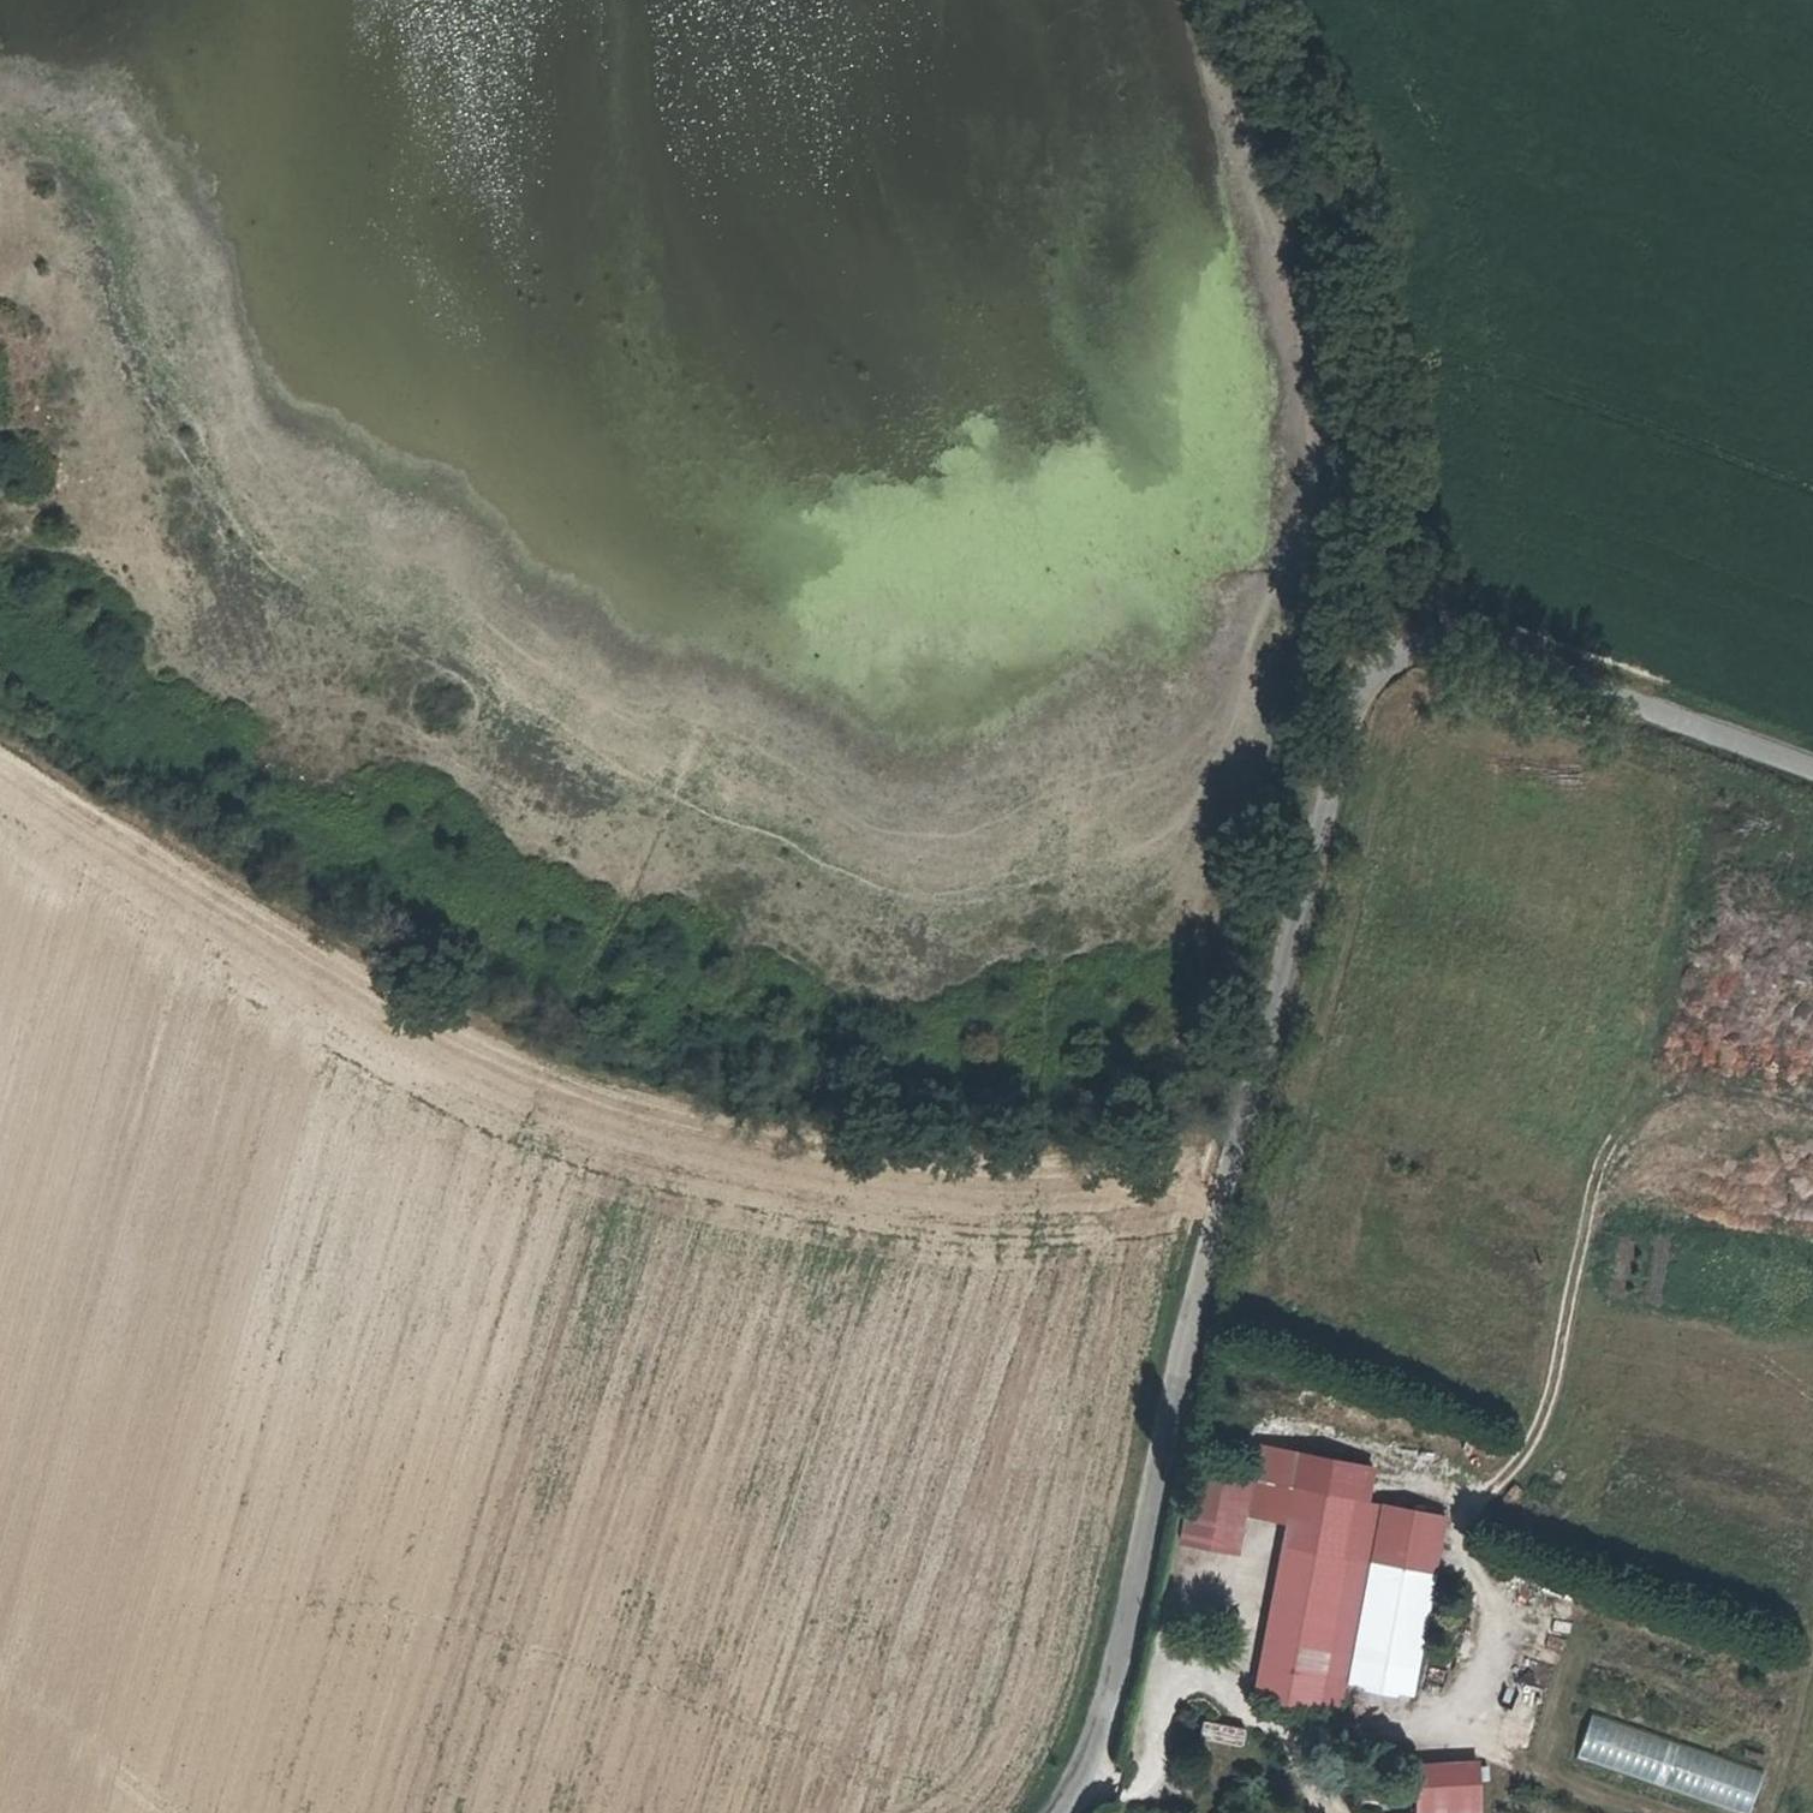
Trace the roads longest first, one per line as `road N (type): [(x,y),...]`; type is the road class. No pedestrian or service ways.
road 1 (unclassified): [(1057,1812),(1103,1746),(1322,819),(1380,655),(1434,648),(1537,673),(1812,773)]
road 2 (track): [(1640,1812),(1470,1738)]
road 3 (track): [(1812,1664),(1782,1791),(1764,1812)]

